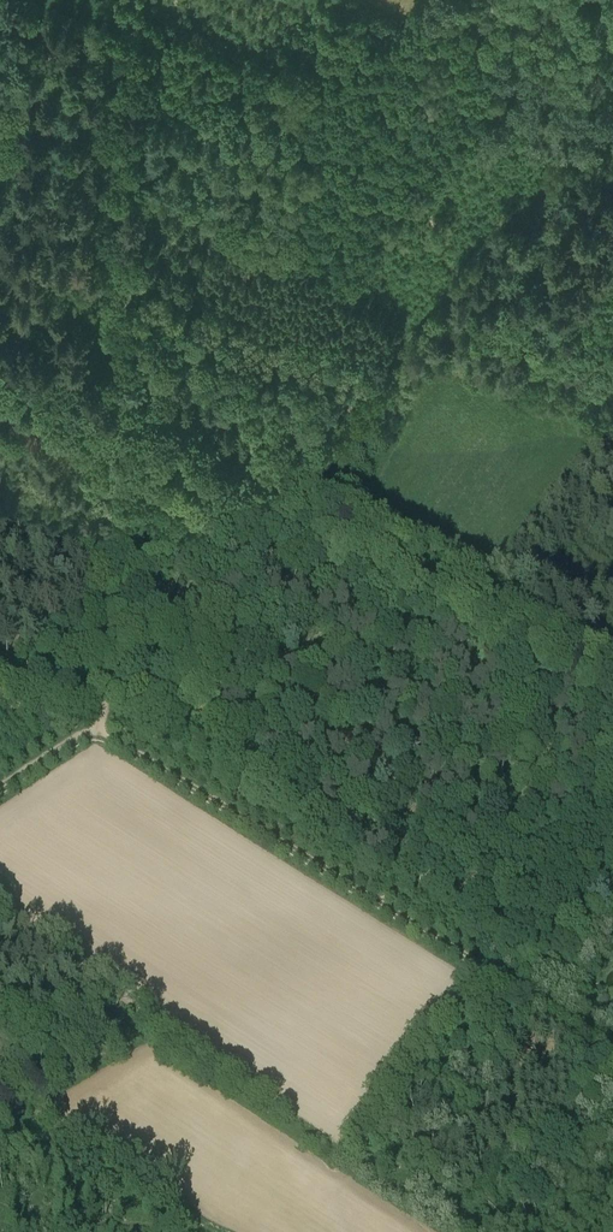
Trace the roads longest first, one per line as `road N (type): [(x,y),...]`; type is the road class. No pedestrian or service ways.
road 1 (track): [(0,371),(612,700)]
road 2 (track): [(100,732),(612,1047)]
road 3 (track): [(115,432),(133,0)]
road 4 (track): [(115,432),(100,732)]

